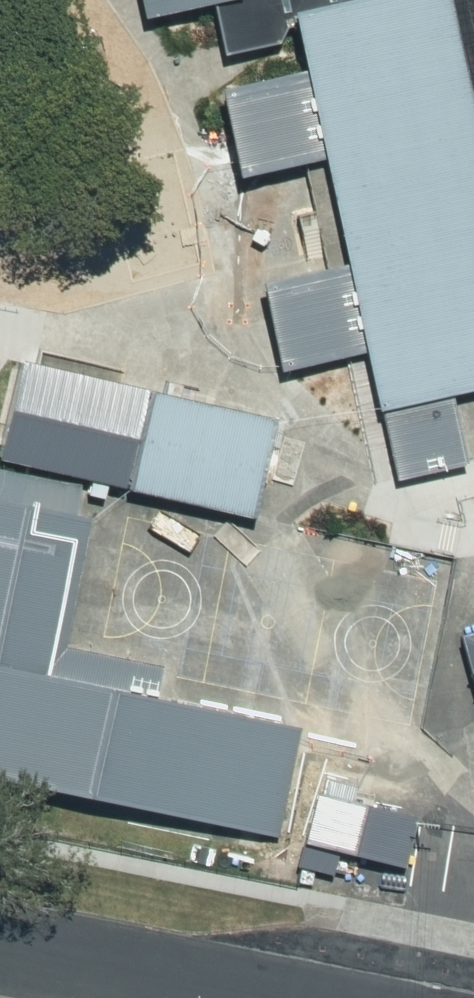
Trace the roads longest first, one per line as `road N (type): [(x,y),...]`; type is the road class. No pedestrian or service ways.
road 1 (residential): [(0,943),(273,997)]

